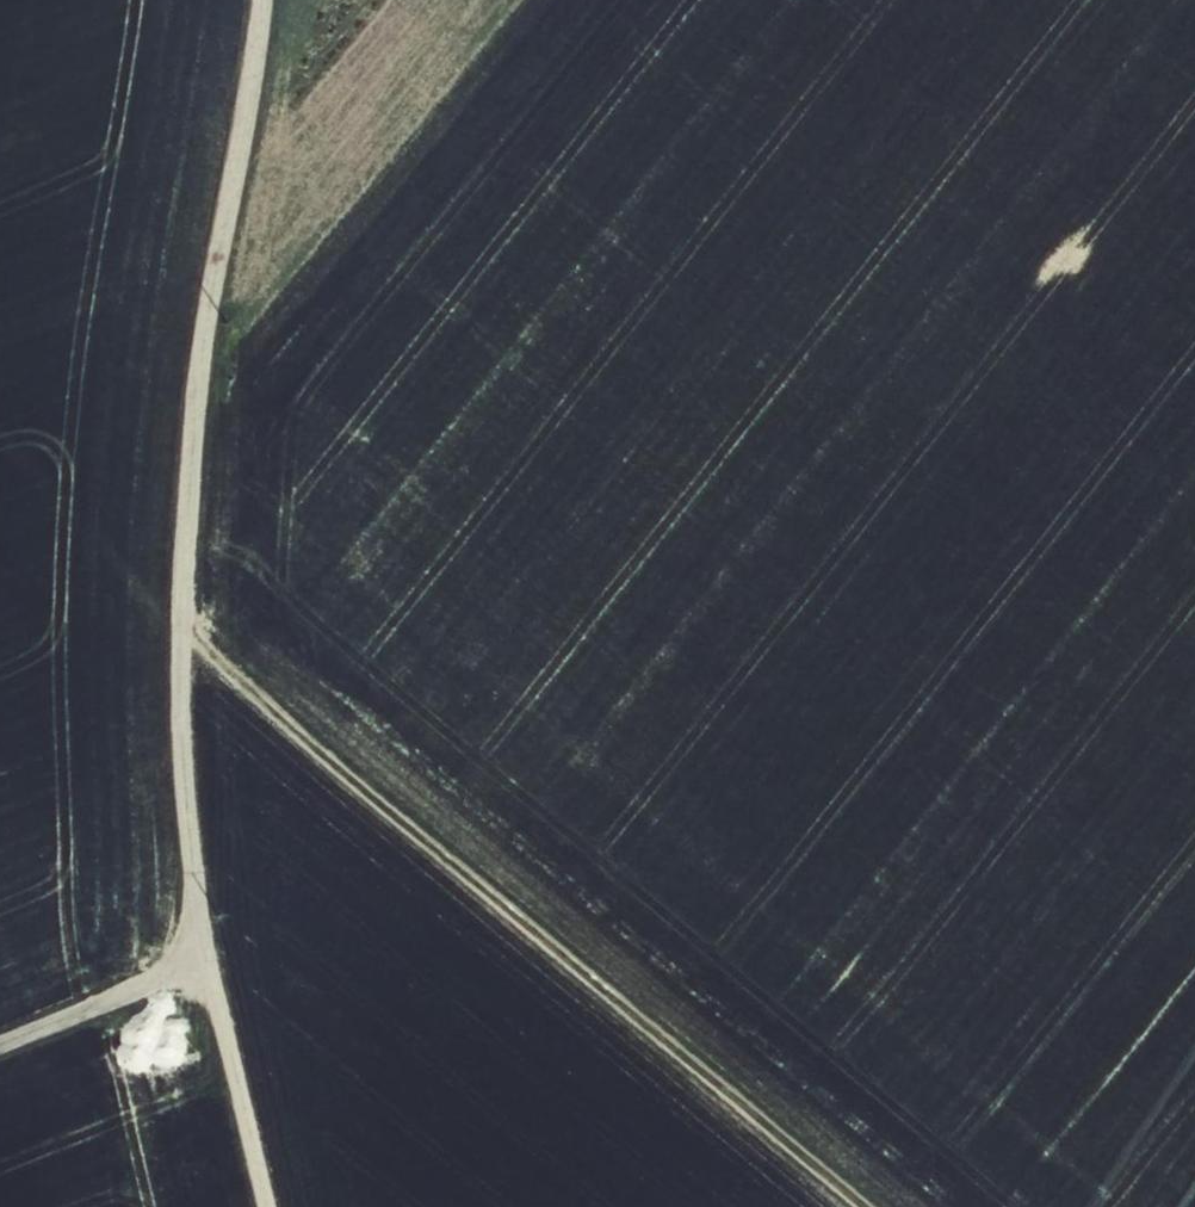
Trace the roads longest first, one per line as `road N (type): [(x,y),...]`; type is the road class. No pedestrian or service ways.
road 1 (track): [(268,0),(192,432),(179,715),(207,957)]
road 2 (track): [(857,1206),(256,700),(181,622)]
road 3 (track): [(207,957),(263,1206)]
road 4 (track): [(207,957),(0,1044)]

